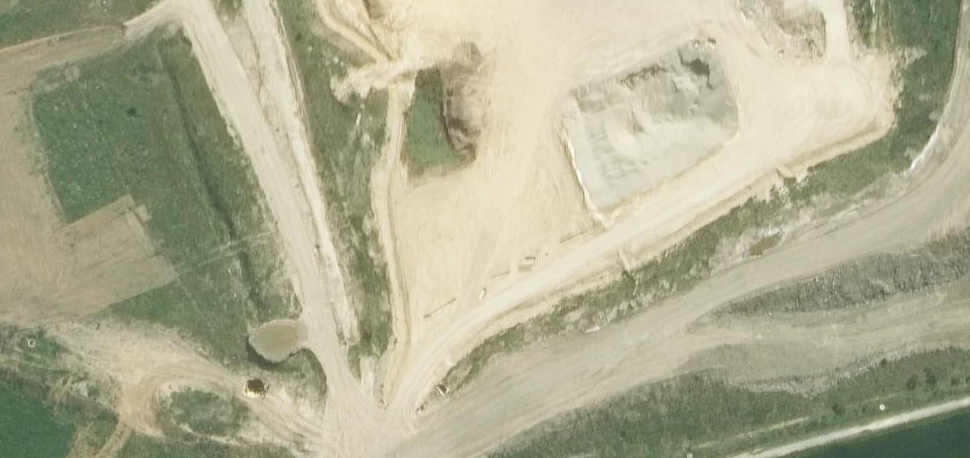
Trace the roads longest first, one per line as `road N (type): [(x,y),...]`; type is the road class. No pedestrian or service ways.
road 1 (track): [(745,457),(969,399)]

